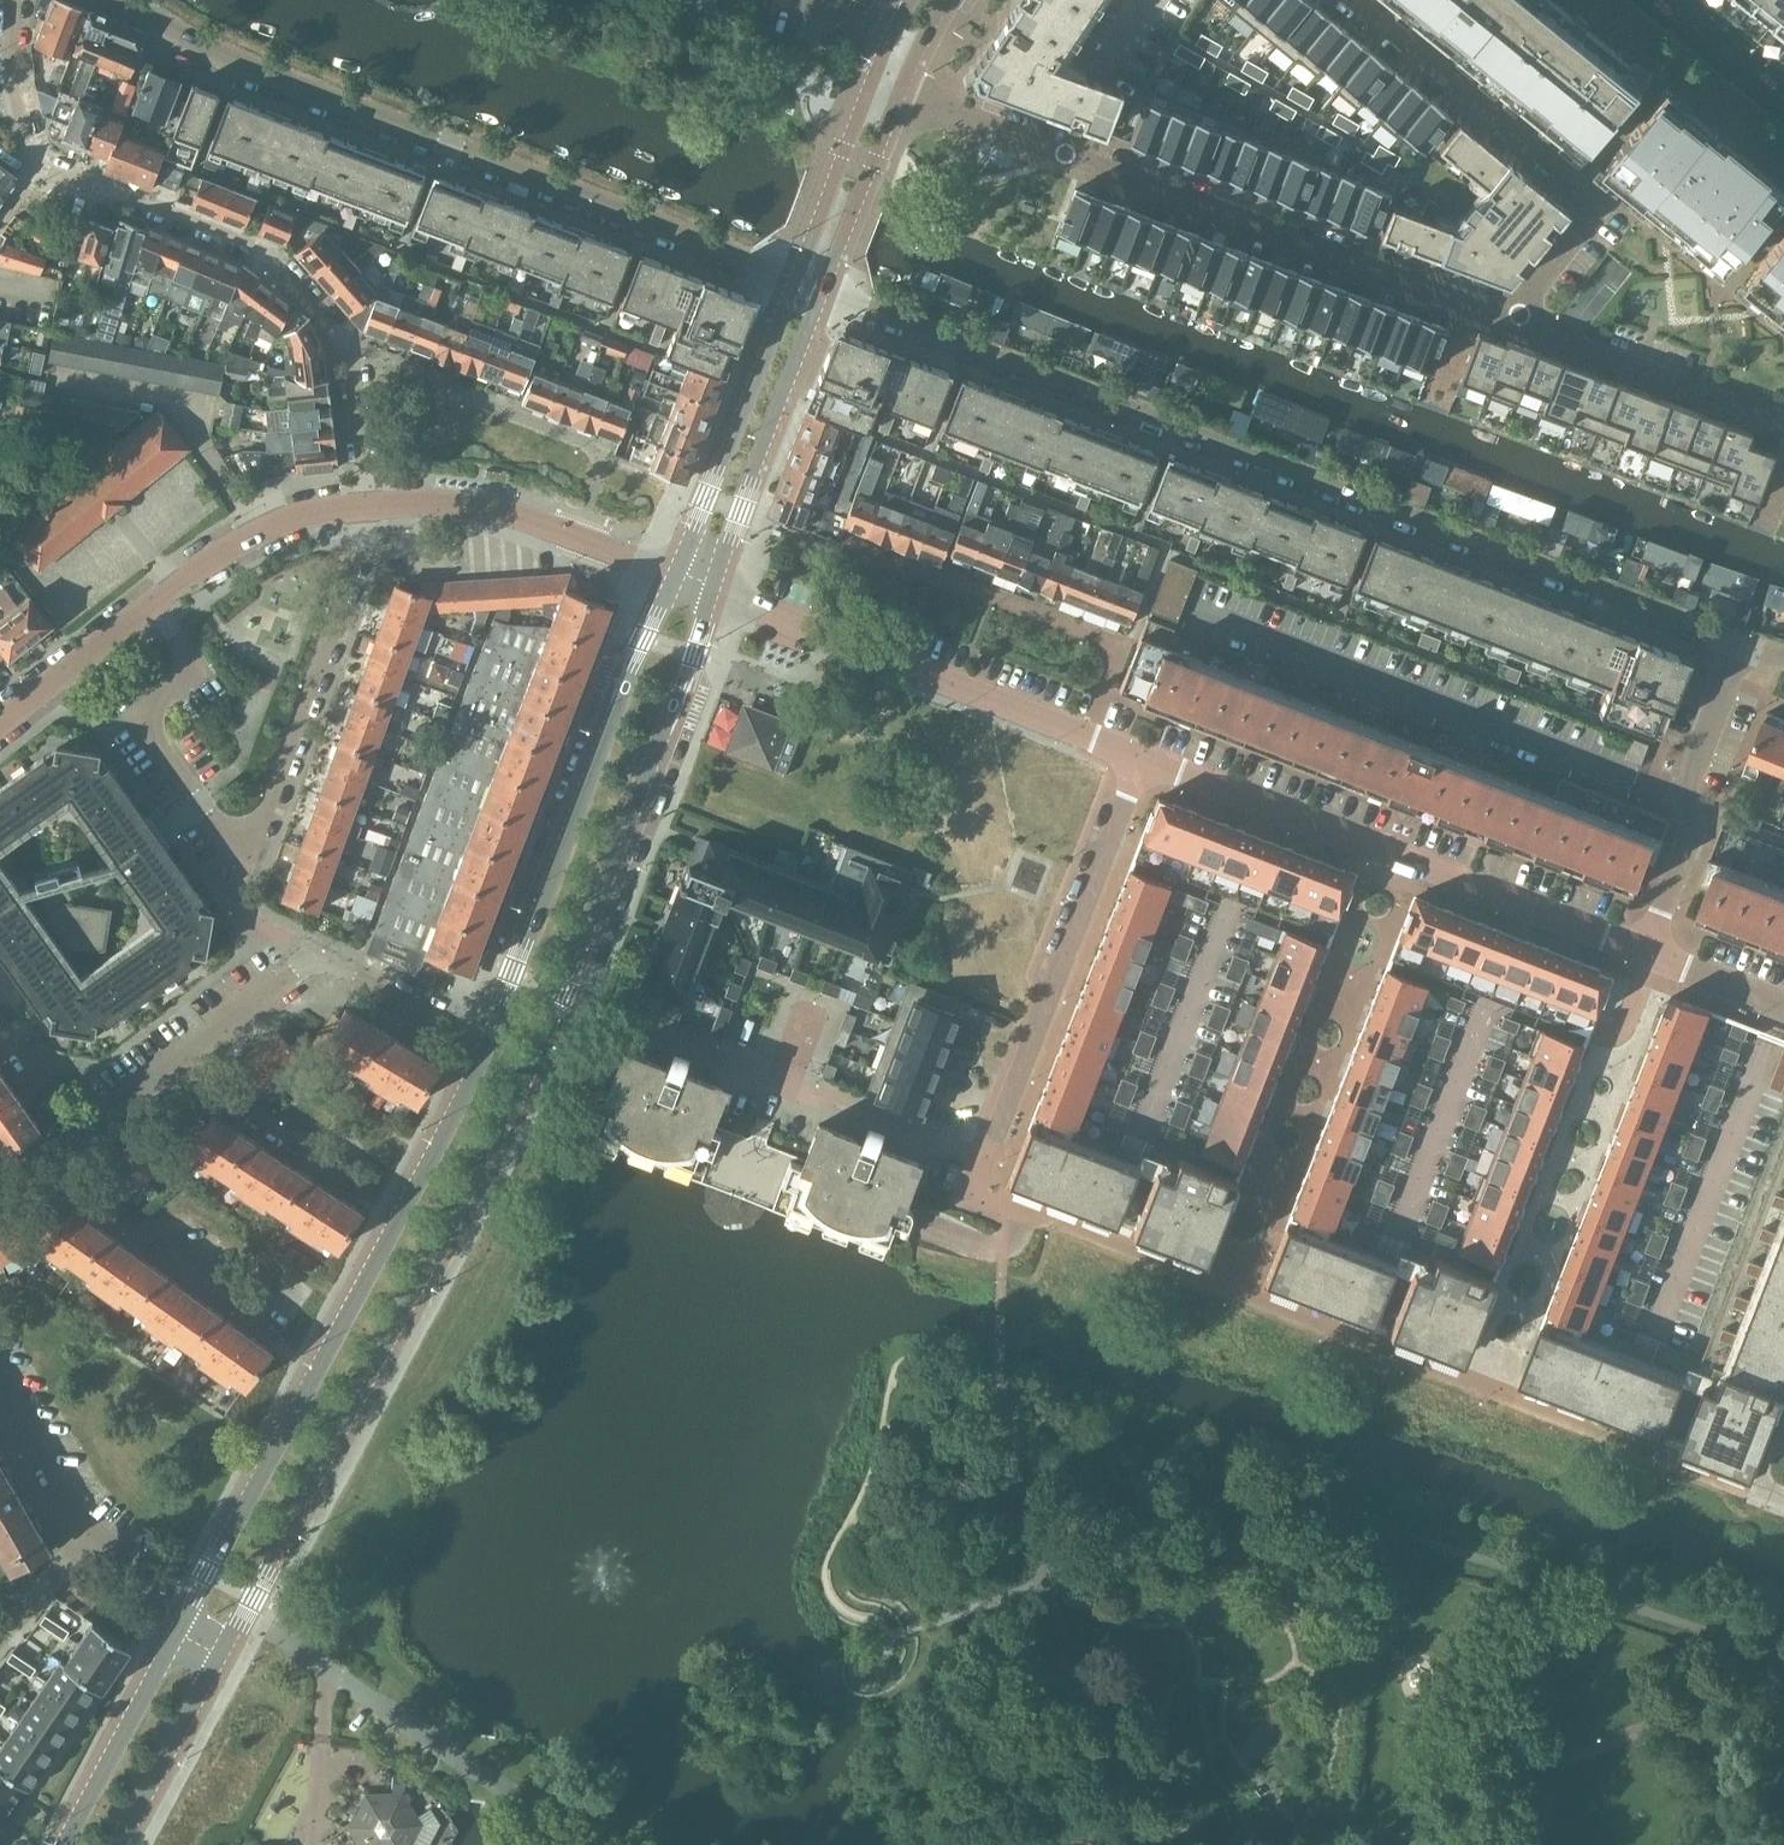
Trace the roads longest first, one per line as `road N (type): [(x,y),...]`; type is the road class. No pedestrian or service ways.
road 1 (tertiary): [(218,1653),(513,1103),(563,992),(712,588)]
road 2 (residential): [(822,291),(1741,646)]
road 3 (residential): [(109,0),(193,45),(798,282)]
road 4 (residential): [(366,507),(352,362),(336,332),(255,246),(39,163),(11,75),(15,0)]
road 5 (tertiary): [(490,1034),(181,1632)]
road 6 (residential): [(887,81),(1512,322)]
road 7 (residential): [(1644,951),(1144,758)]
road 8 (tertiary): [(675,574),(490,1034)]
road 9 (residential): [(1512,322),(1606,200),(1358,0)]
road 10 (residential): [(1144,758),(712,588)]
road 11 (residential): [(987,1161),(1144,758)]
road 12 (residential): [(173,1062),(304,961),(323,959),(490,1034)]
road 13 (residential): [(269,801),(262,825),(232,838),(151,737),(152,710),(195,667),(151,603)]
road 14 (residential): [(1644,951),(1692,834),(1686,783),(1741,646)]
road 15 (residential): [(675,574),(505,512),(442,503),(366,507)]
road 16 (tertiary): [(798,282),(675,574)]
road 17 (tertiary): [(712,588),(822,291)]
road 18 (residential): [(269,801),(339,614),(366,507)]
road 19 (residential): [(1512,322),(1783,424)]
road 20 (residential): [(987,1161),(724,1058)]
road 21 (residential): [(259,1305),(139,1230),(72,1181),(57,1160)]
road 22 (tertiary): [(181,1632),(63,1844)]
road 23 (residential): [(151,603),(291,516),(366,507)]
road 24 (tertiary): [(117,1844),(218,1653)]
road 25 (residential): [(341,1153),(313,1152),(173,1062)]
road 26 (residential): [(0,721),(151,603)]
road 27 (tertiary): [(822,252),(887,81)]
road 28 (residential): [(90,1533),(0,1378)]
road 29 (residential): [(1783,1006),(1644,951)]
road 30 (residential): [(81,1135),(0,1020)]
road 31 (residential): [(181,1632),(163,1594),(90,1533)]
road 32 (residential): [(0,1632),(90,1533)]

